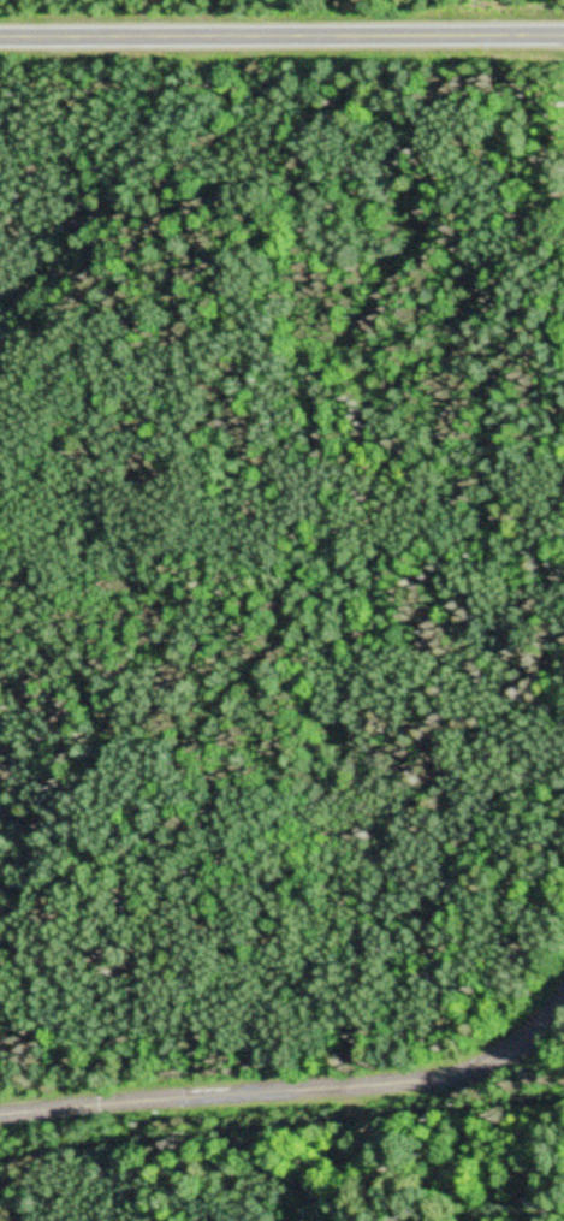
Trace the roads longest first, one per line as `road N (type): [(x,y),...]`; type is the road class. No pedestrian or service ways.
road 1 (residential): [(563,1008),(465,1086),(0,1125)]
road 2 (residential): [(0,43),(563,39)]

